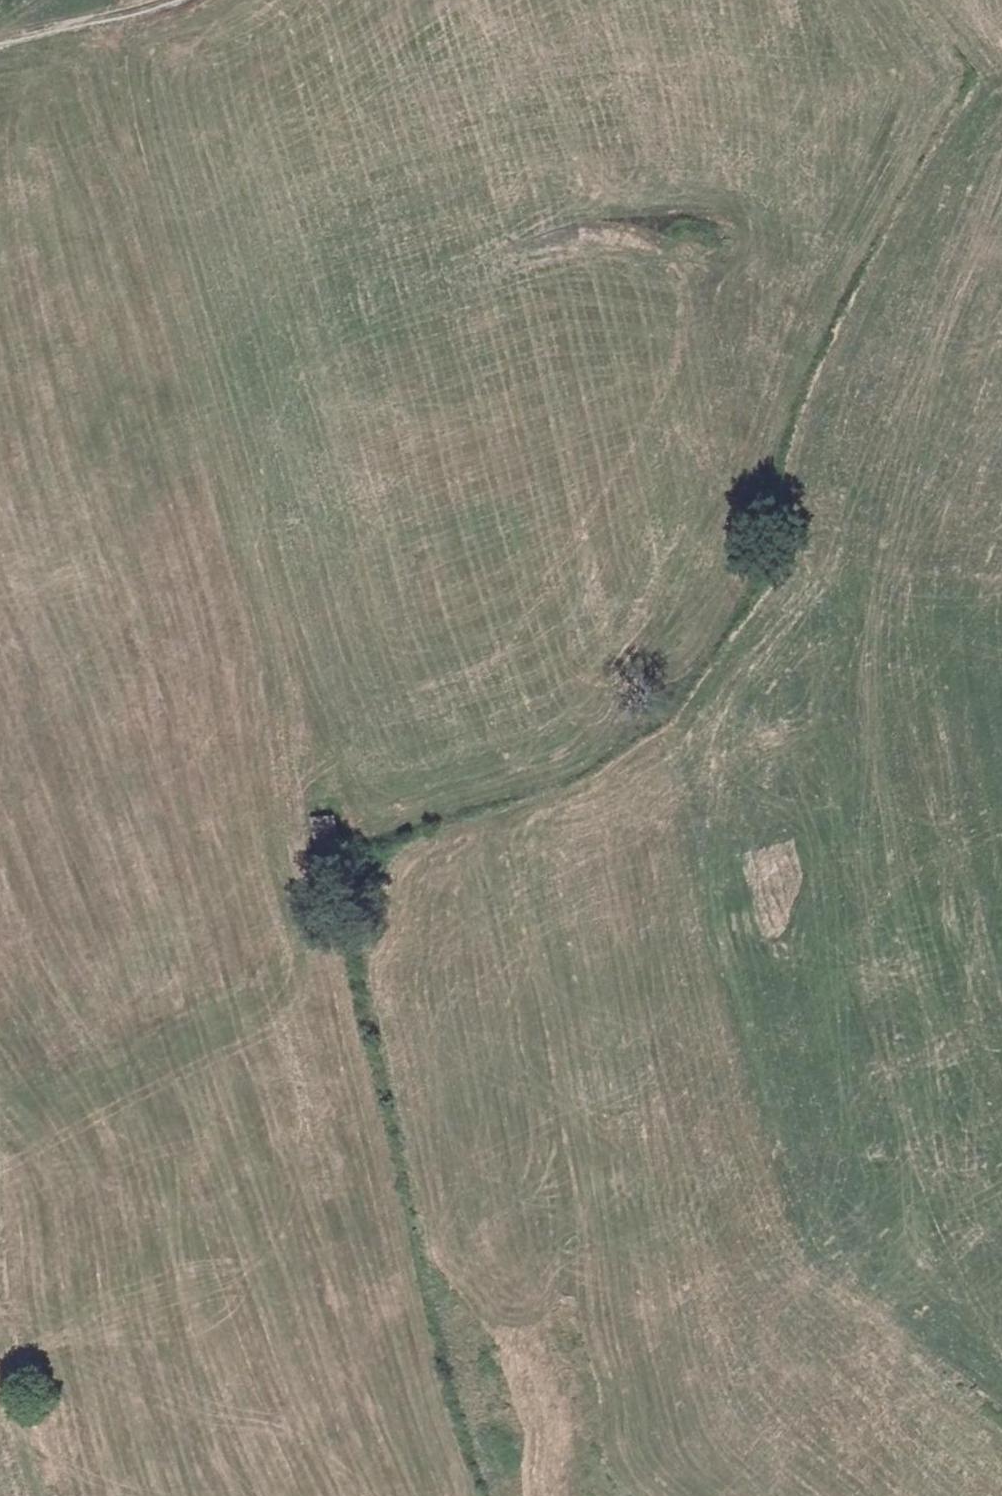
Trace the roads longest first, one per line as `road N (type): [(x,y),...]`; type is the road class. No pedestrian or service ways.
road 1 (track): [(169,0),(0,41)]

